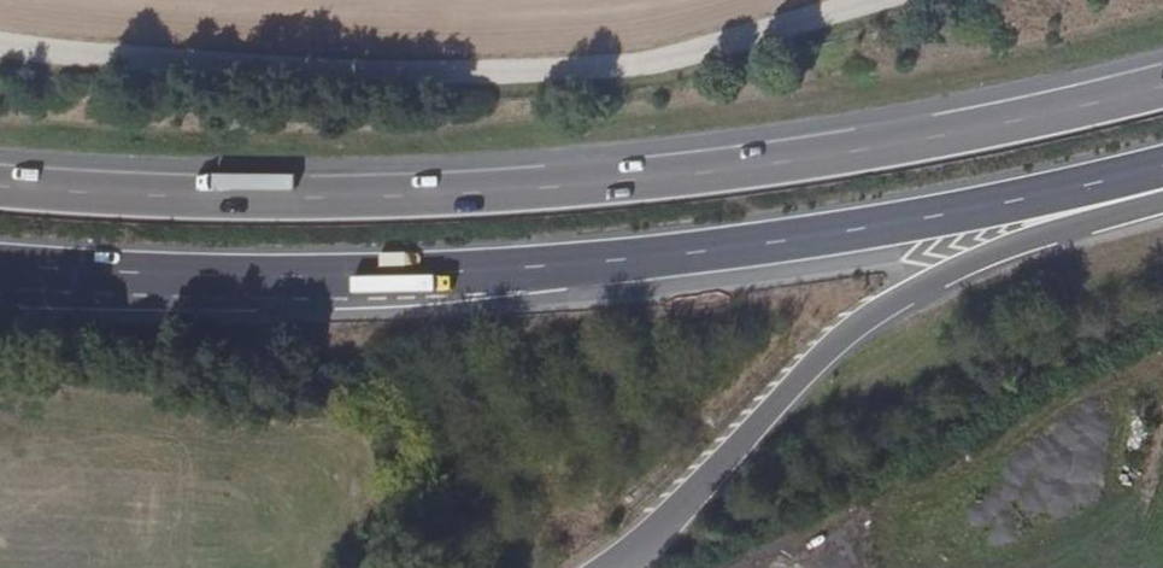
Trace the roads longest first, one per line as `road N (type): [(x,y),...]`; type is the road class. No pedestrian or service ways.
road 1 (trunk): [(1162,85),(871,148),(566,186),(333,200),(0,188)]
road 2 (trunk): [(0,264),(271,278),(541,268),(819,236),(1162,169)]
road 3 (track): [(0,40),(277,66),(606,63),(654,57),(852,0)]
road 4 (trunk): [(598,567),(745,443),(821,358),(876,312),(930,282),(1162,206)]

